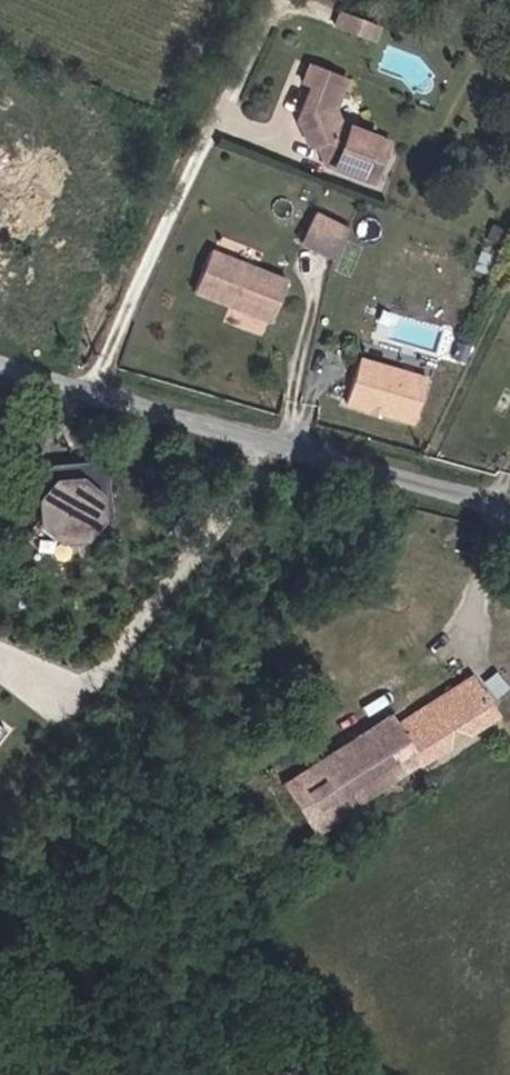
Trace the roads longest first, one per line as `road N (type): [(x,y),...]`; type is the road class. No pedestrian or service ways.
road 1 (residential): [(509,500),(0,356)]

